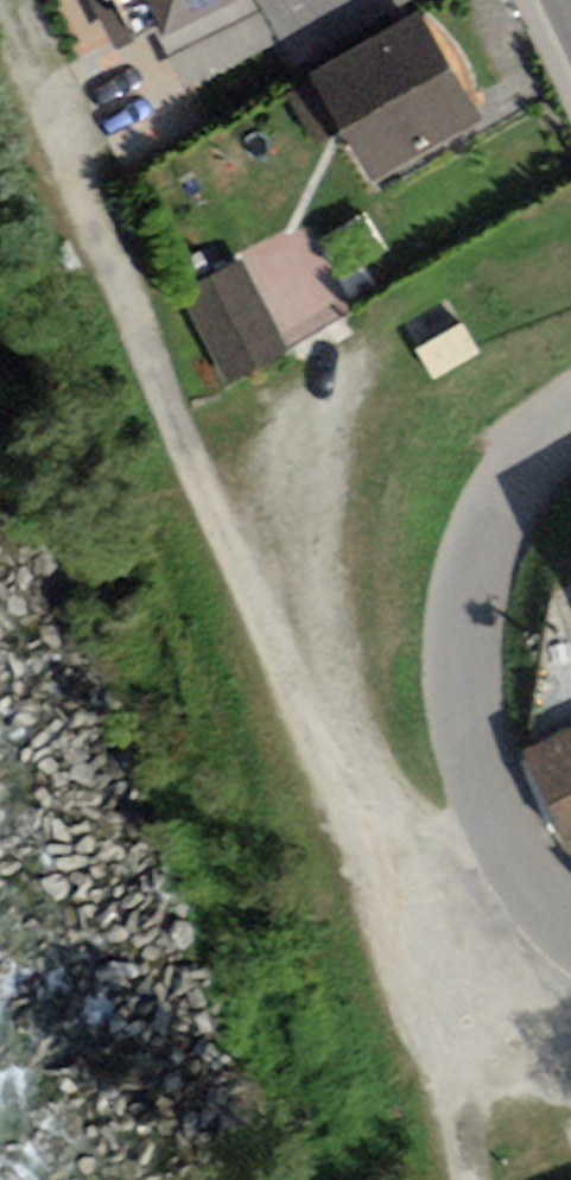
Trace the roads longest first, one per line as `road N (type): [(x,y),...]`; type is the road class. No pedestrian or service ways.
road 1 (track): [(477,1179),(212,504),(0,33)]
road 2 (unclassified): [(570,423),(489,533),(475,576),(466,692),(491,810),(514,857),(570,925)]
road 3 (track): [(462,1139),(552,907)]

